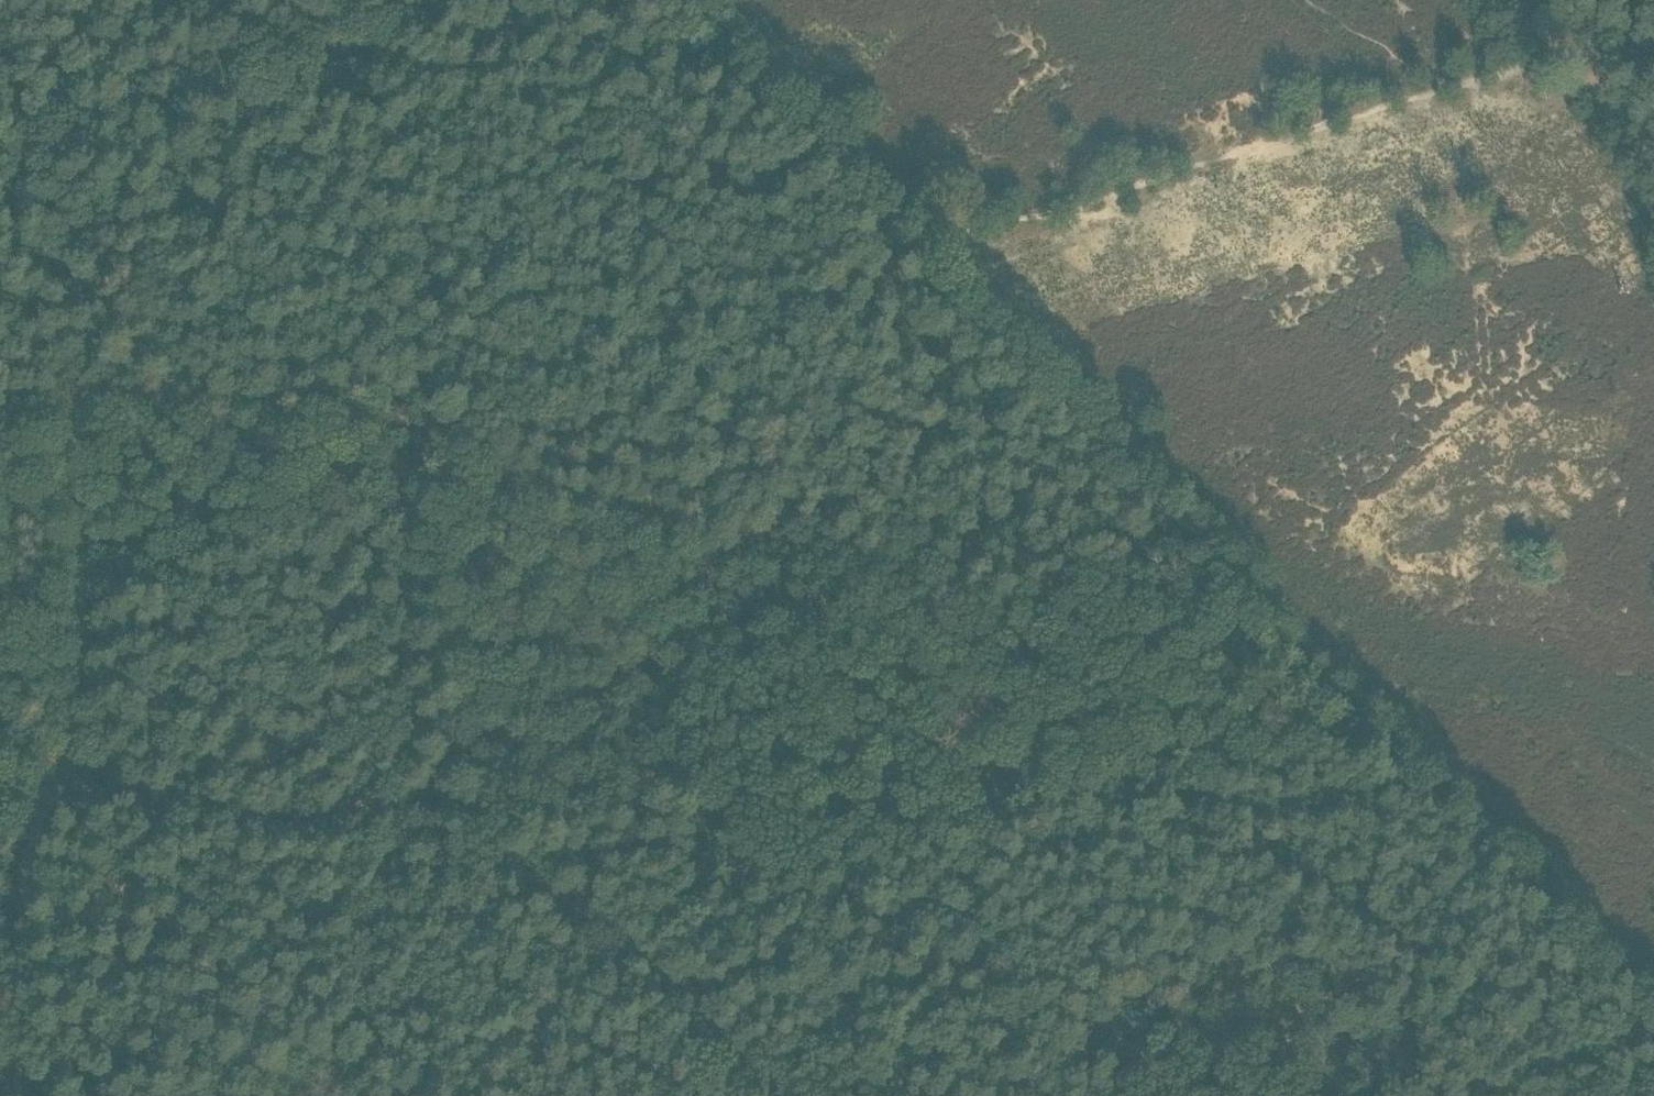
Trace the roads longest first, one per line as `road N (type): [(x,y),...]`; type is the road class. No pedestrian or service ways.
road 1 (track): [(1653,1003),(725,0)]
road 2 (track): [(0,300),(35,344),(74,472),(87,629),(74,712),(114,769),(248,815),(300,815),(386,790),(465,808),(647,938),(667,981)]
road 3 (track): [(1653,166),(1515,0)]

